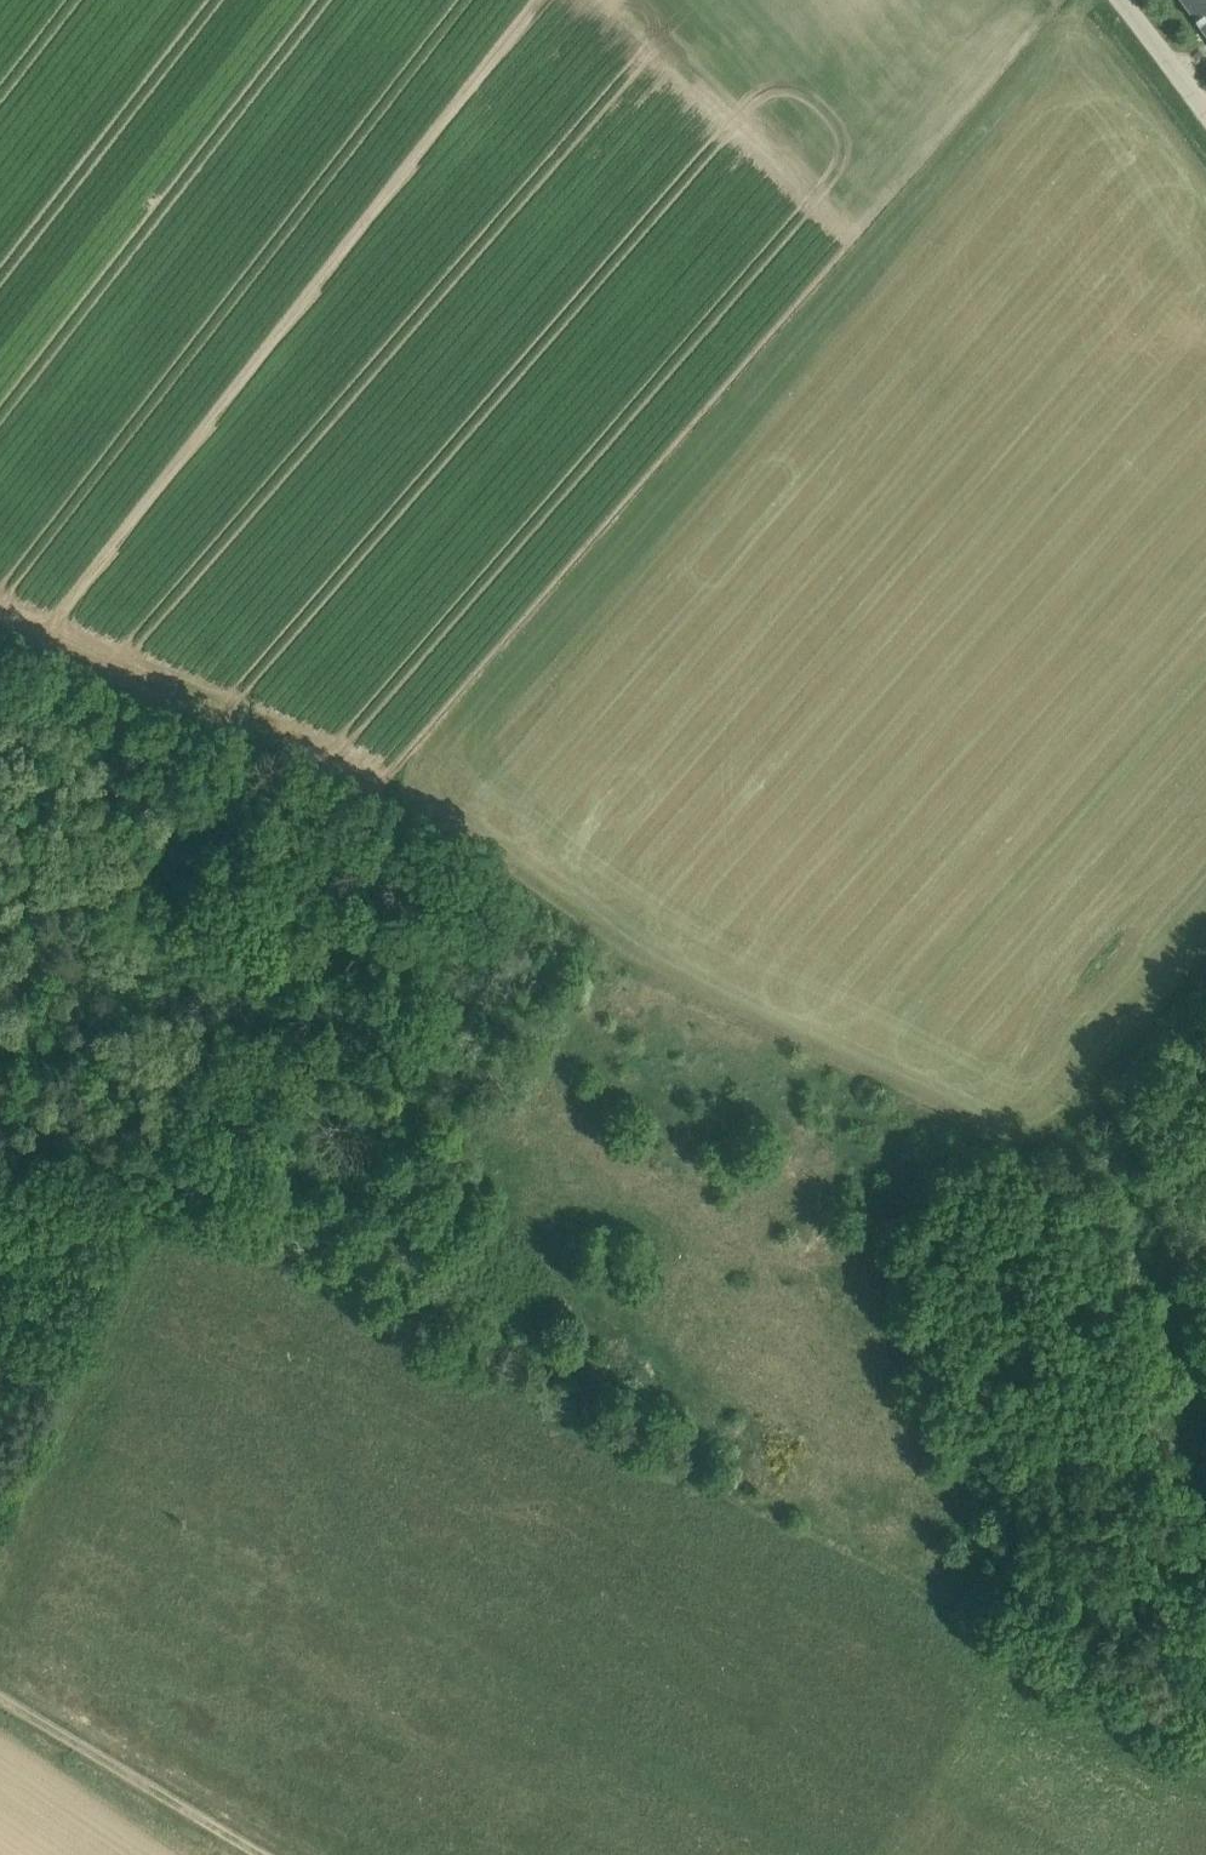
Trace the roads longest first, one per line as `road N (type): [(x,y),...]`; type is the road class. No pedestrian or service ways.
road 1 (track): [(234,1854),(0,1705)]
road 2 (track): [(1053,1147),(1205,991)]
road 3 (unclassified): [(1205,108),(1129,0)]

